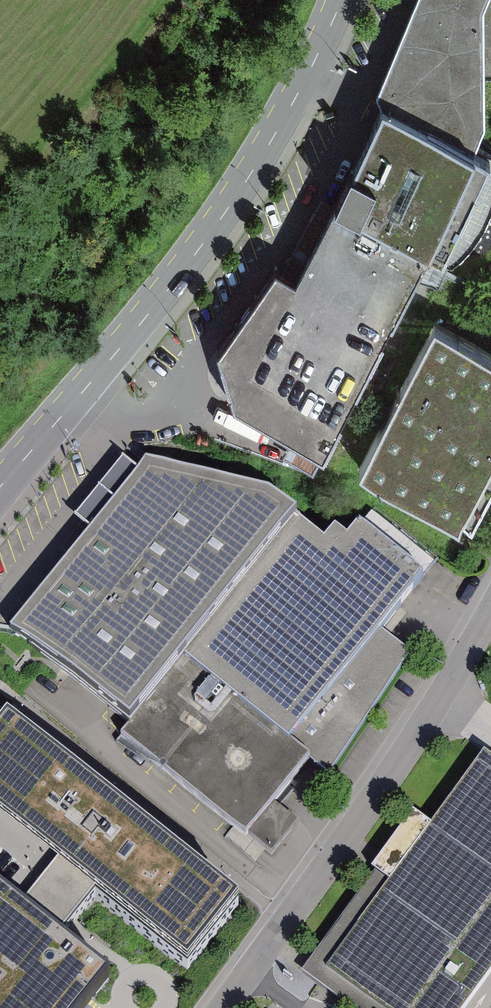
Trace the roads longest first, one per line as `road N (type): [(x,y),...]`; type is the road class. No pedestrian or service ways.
road 1 (primary): [(342,0),(263,155),(204,242),(0,489)]
road 2 (unclassified): [(490,608),(402,758),(225,1007)]

